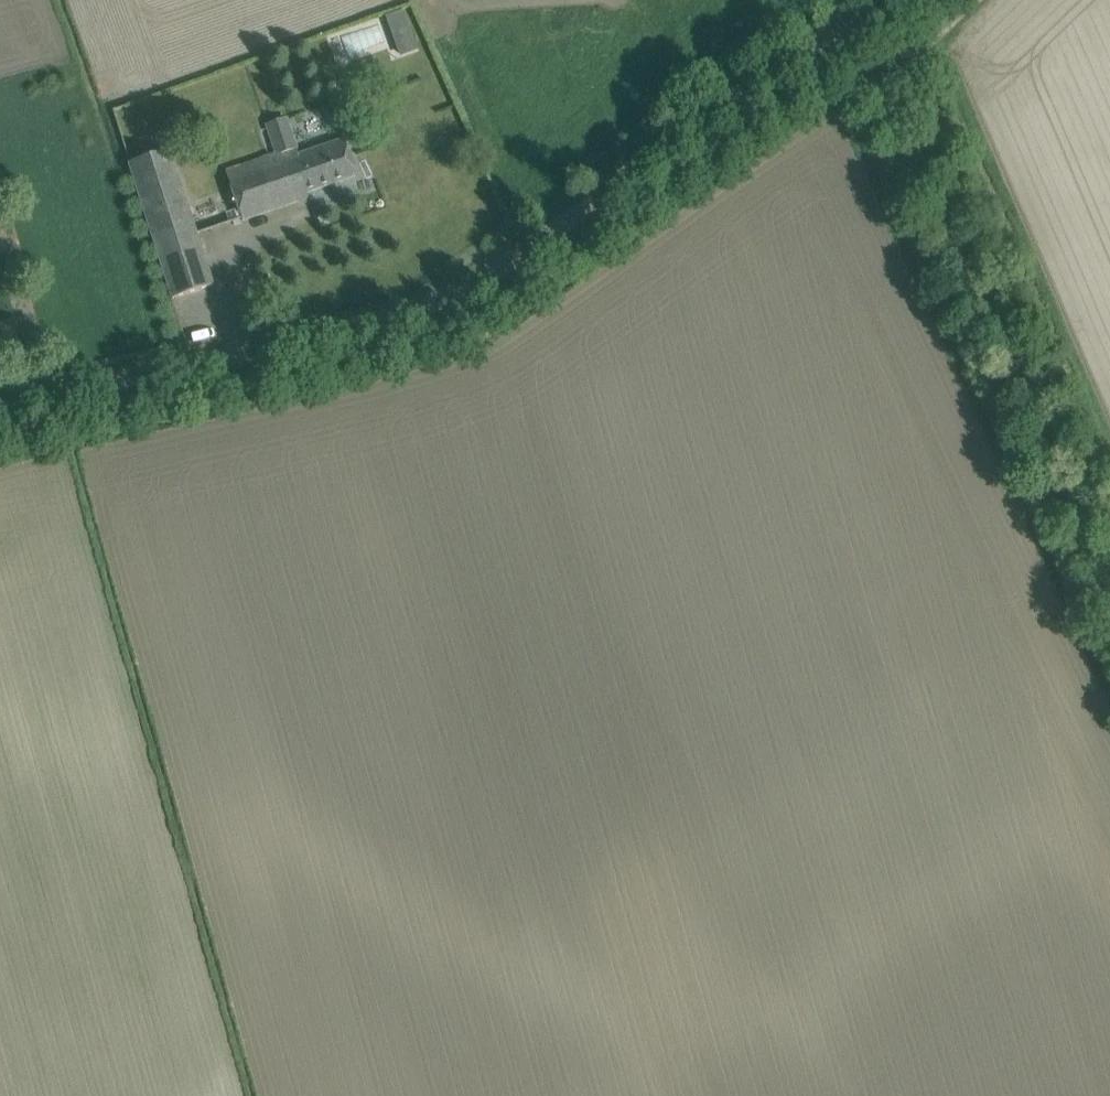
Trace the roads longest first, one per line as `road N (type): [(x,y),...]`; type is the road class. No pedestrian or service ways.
road 1 (unclassified): [(0,406),(370,324),(459,290),(877,0)]
road 2 (track): [(1109,586),(908,143),(903,44),(868,9)]

